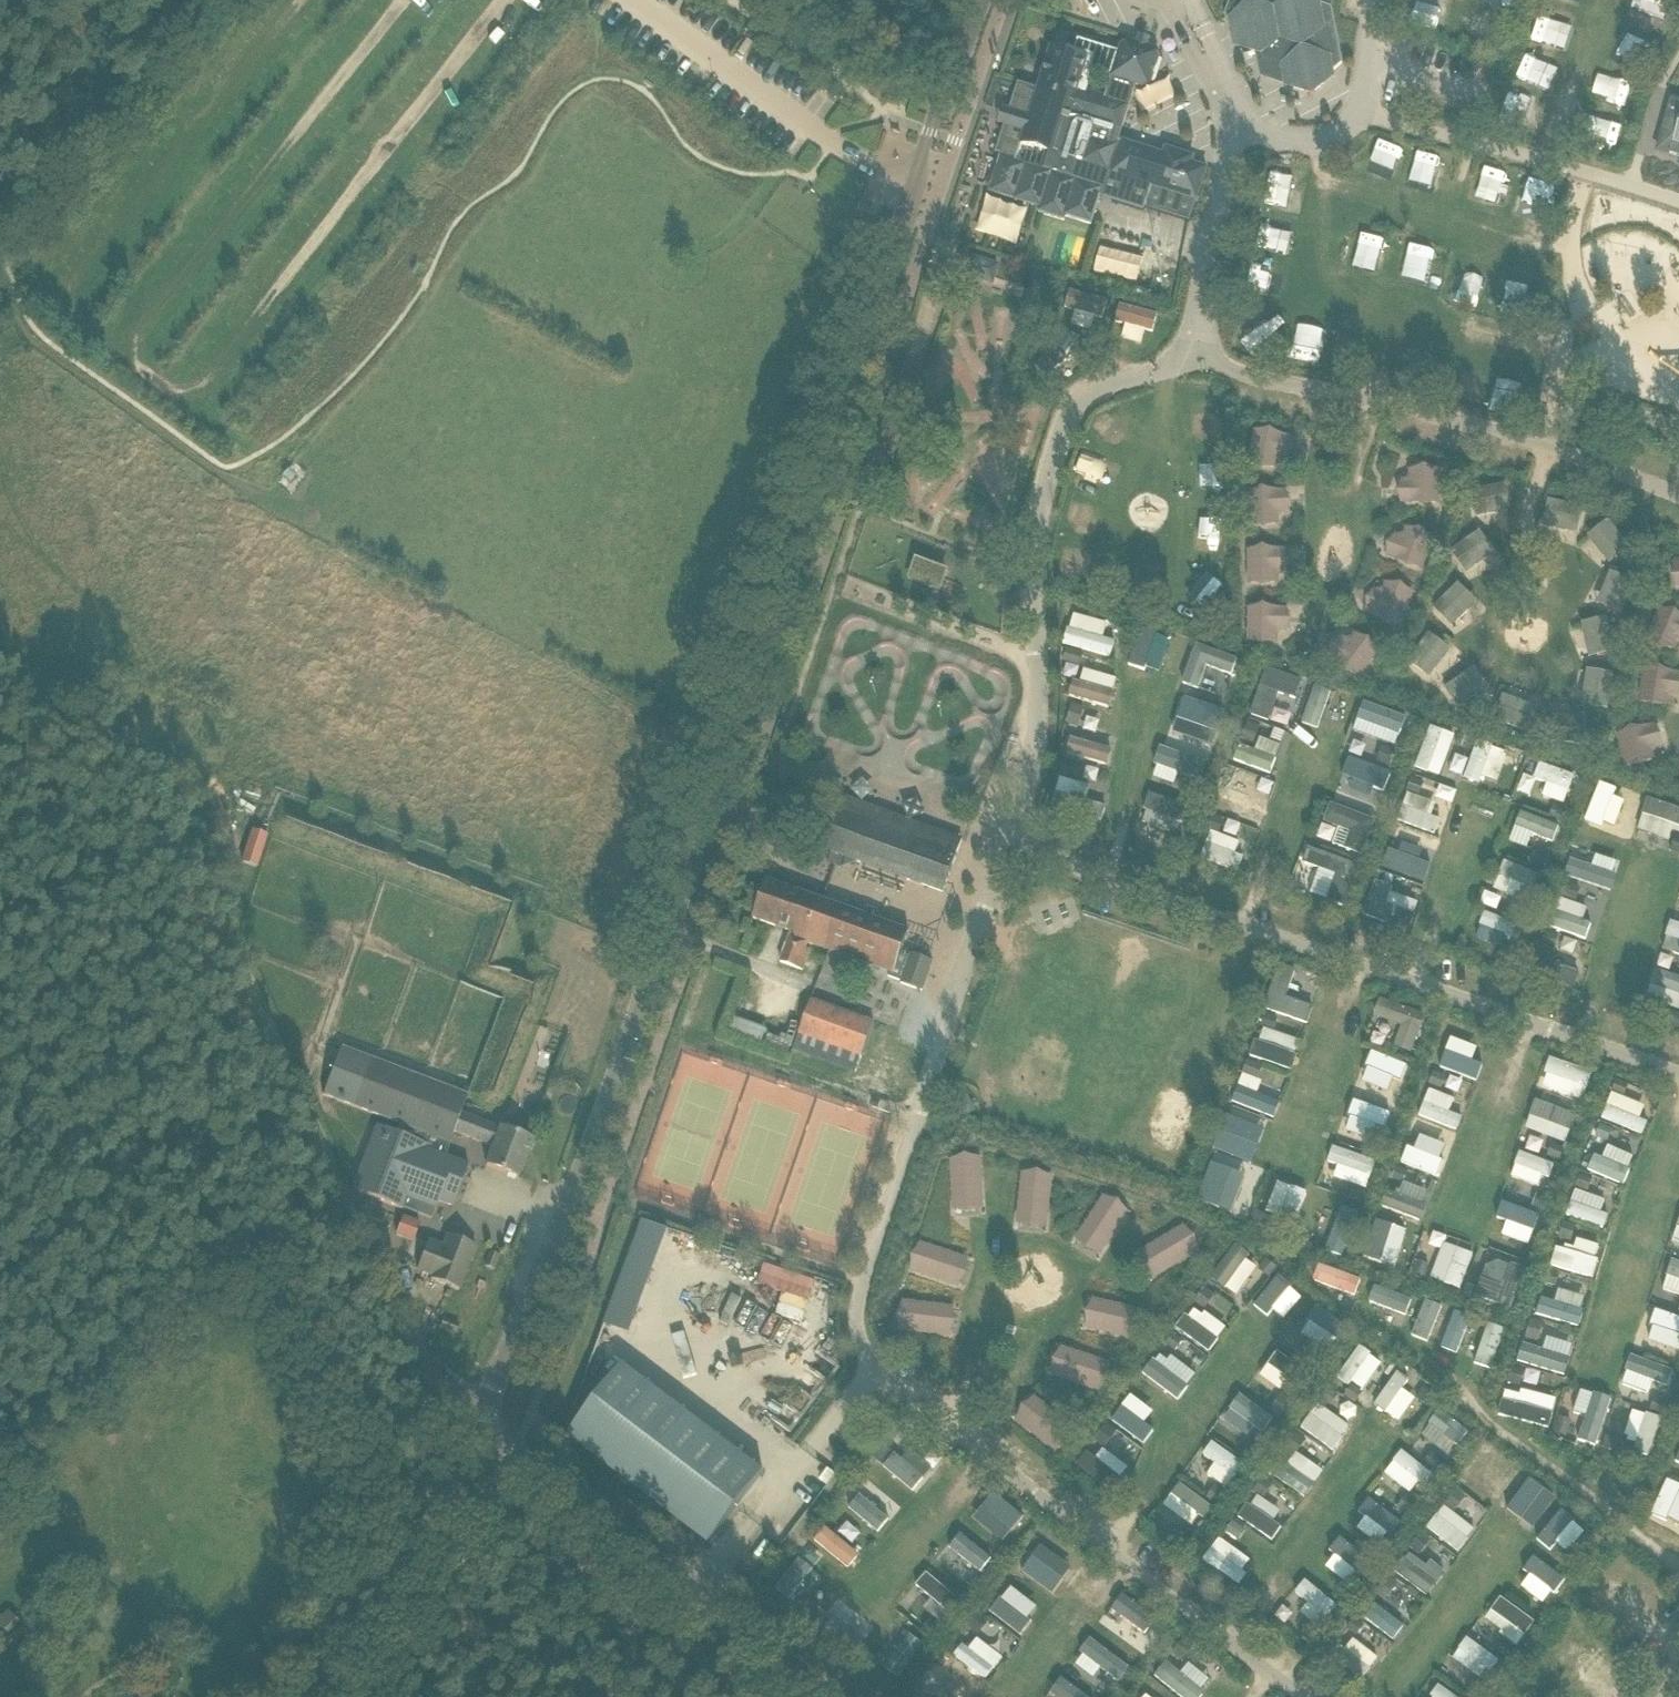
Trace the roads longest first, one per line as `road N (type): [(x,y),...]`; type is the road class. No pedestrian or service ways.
road 1 (secondary): [(475,1428),(571,1205),(642,1004),(975,0)]
road 2 (unclassified): [(830,1696),(475,1428)]
road 3 (secondary): [(304,1696),(422,1534),(475,1428)]
road 4 (track): [(738,0),(887,115)]

